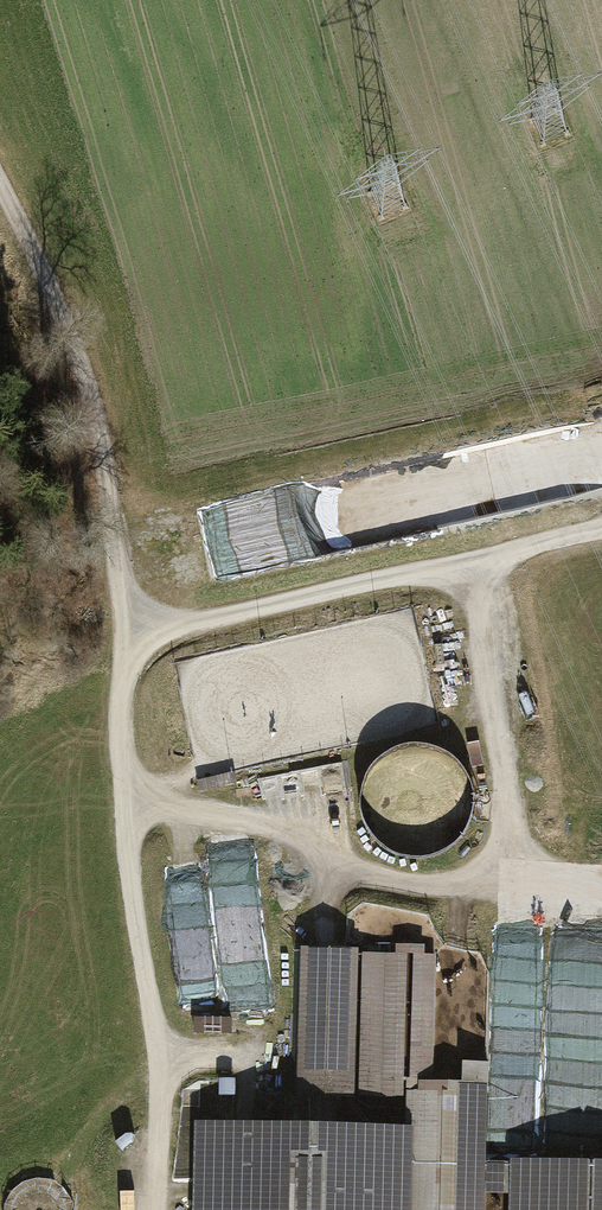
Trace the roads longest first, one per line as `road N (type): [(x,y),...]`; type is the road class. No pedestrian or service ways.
road 1 (track): [(158,1209),(160,1107),(120,745),(125,668),(134,652),(169,629),(601,529)]
road 2 (track): [(477,562),(511,829),(479,874),(434,887),(396,882),(364,875),(262,825),(178,804),(125,806)]
road 3 (track): [(0,183),(58,306),(99,438),(125,599),(149,639)]

